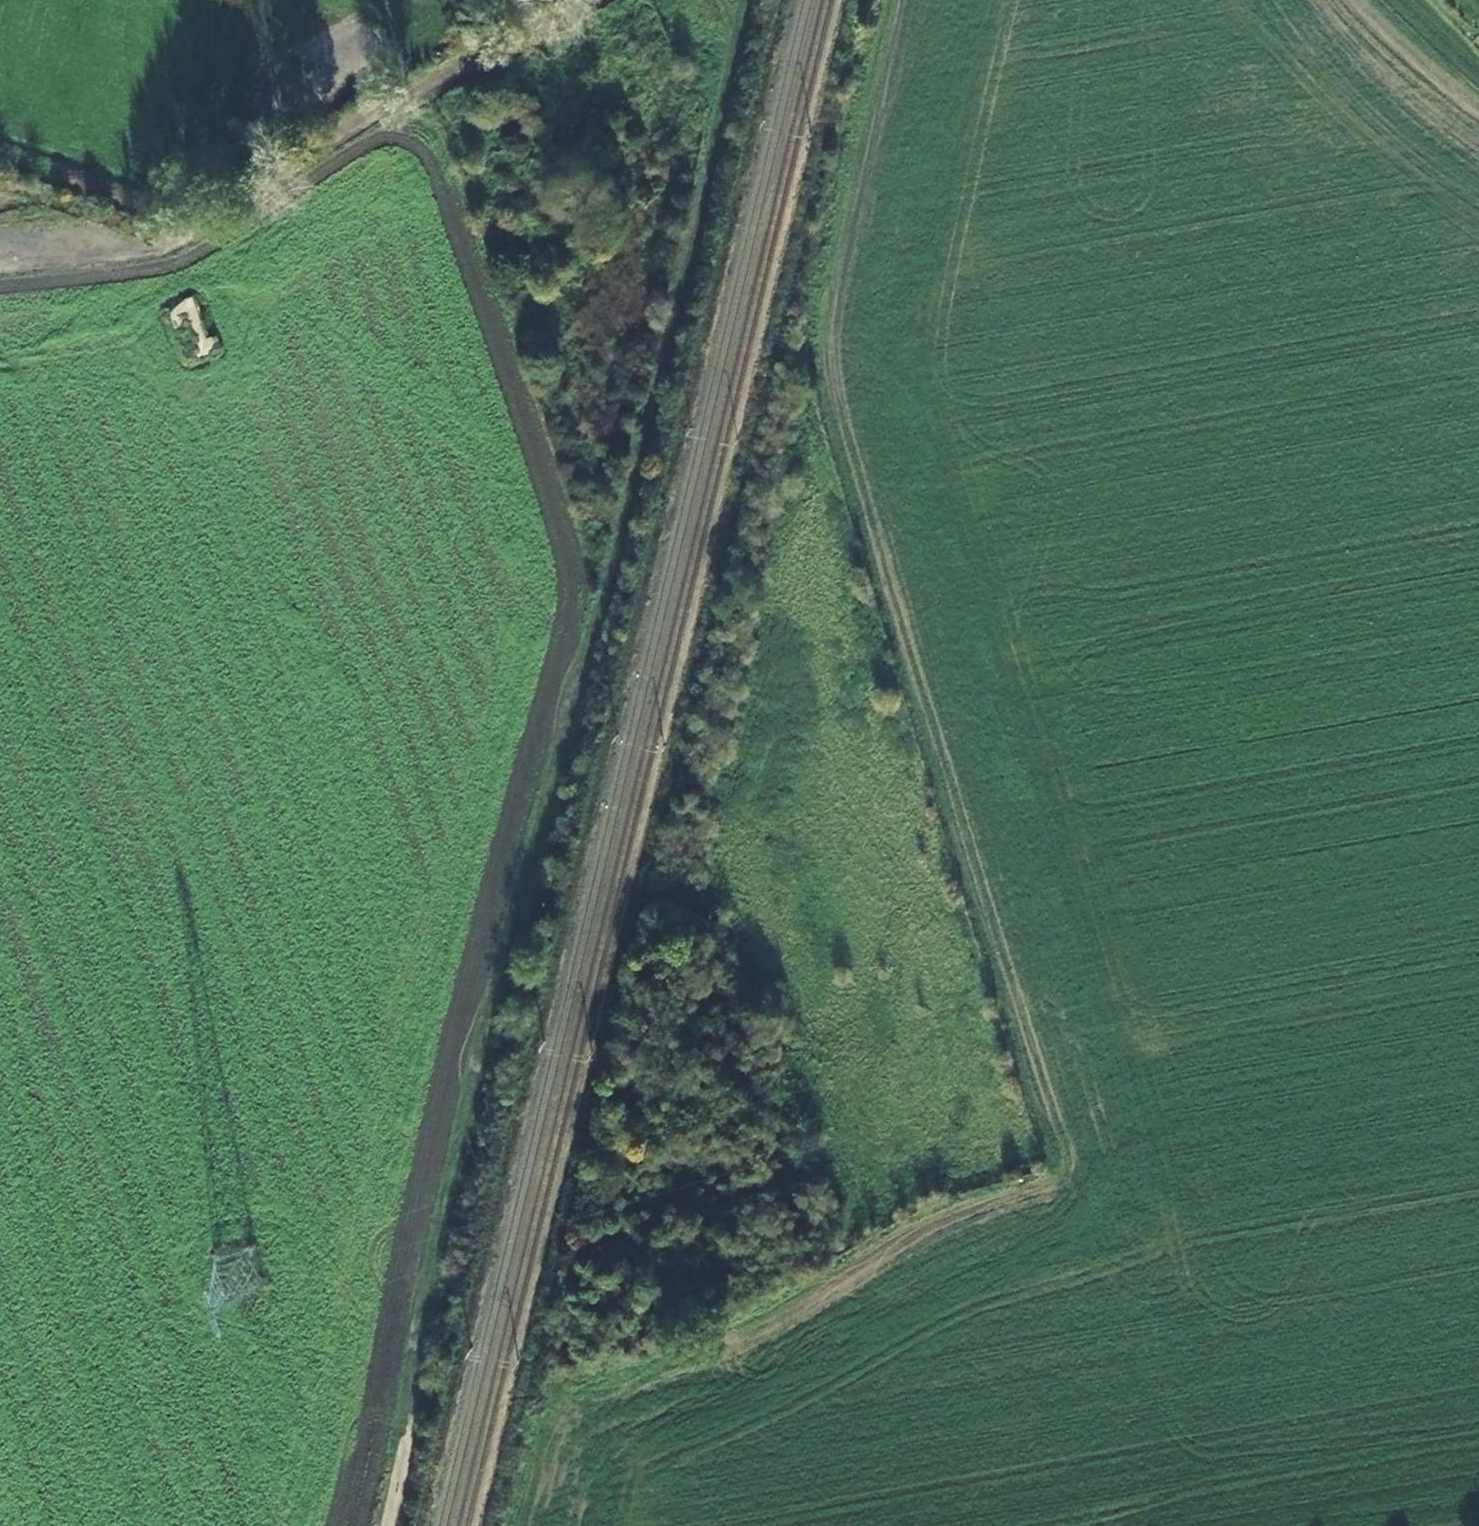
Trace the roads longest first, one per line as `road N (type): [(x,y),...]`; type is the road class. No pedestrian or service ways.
road 1 (track): [(749,0),(670,353),(438,1249),(390,1525)]
road 2 (unclassified): [(0,267),(173,246),(205,232),(453,67),(588,0)]

